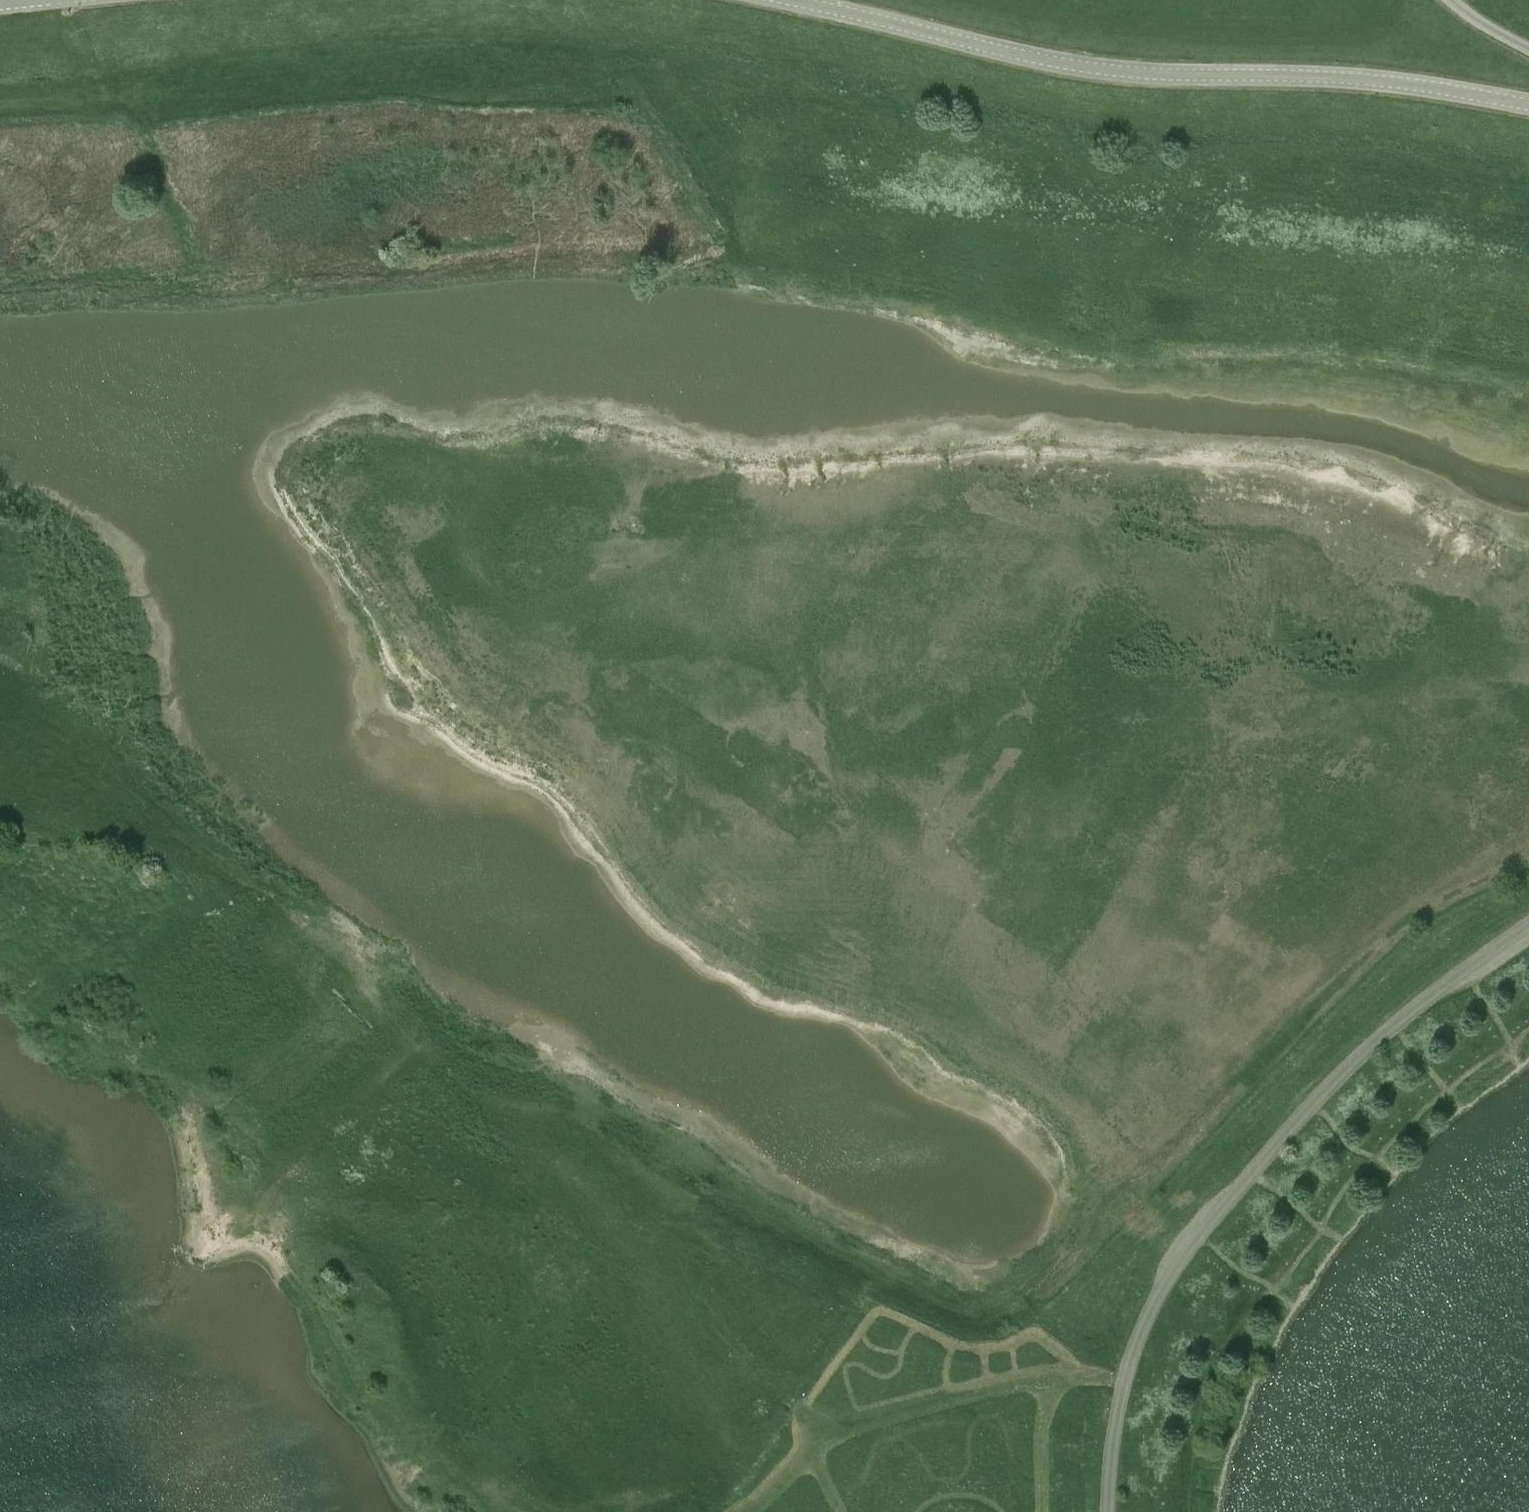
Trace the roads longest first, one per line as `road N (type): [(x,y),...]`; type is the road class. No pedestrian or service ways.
road 1 (tertiary): [(775,0),(1106,71),(1365,79),(1528,105)]
road 2 (unclassified): [(1108,1511),(1130,1359),(1168,1279),(1201,1232),(1323,1093),(1443,987),(1528,925)]

